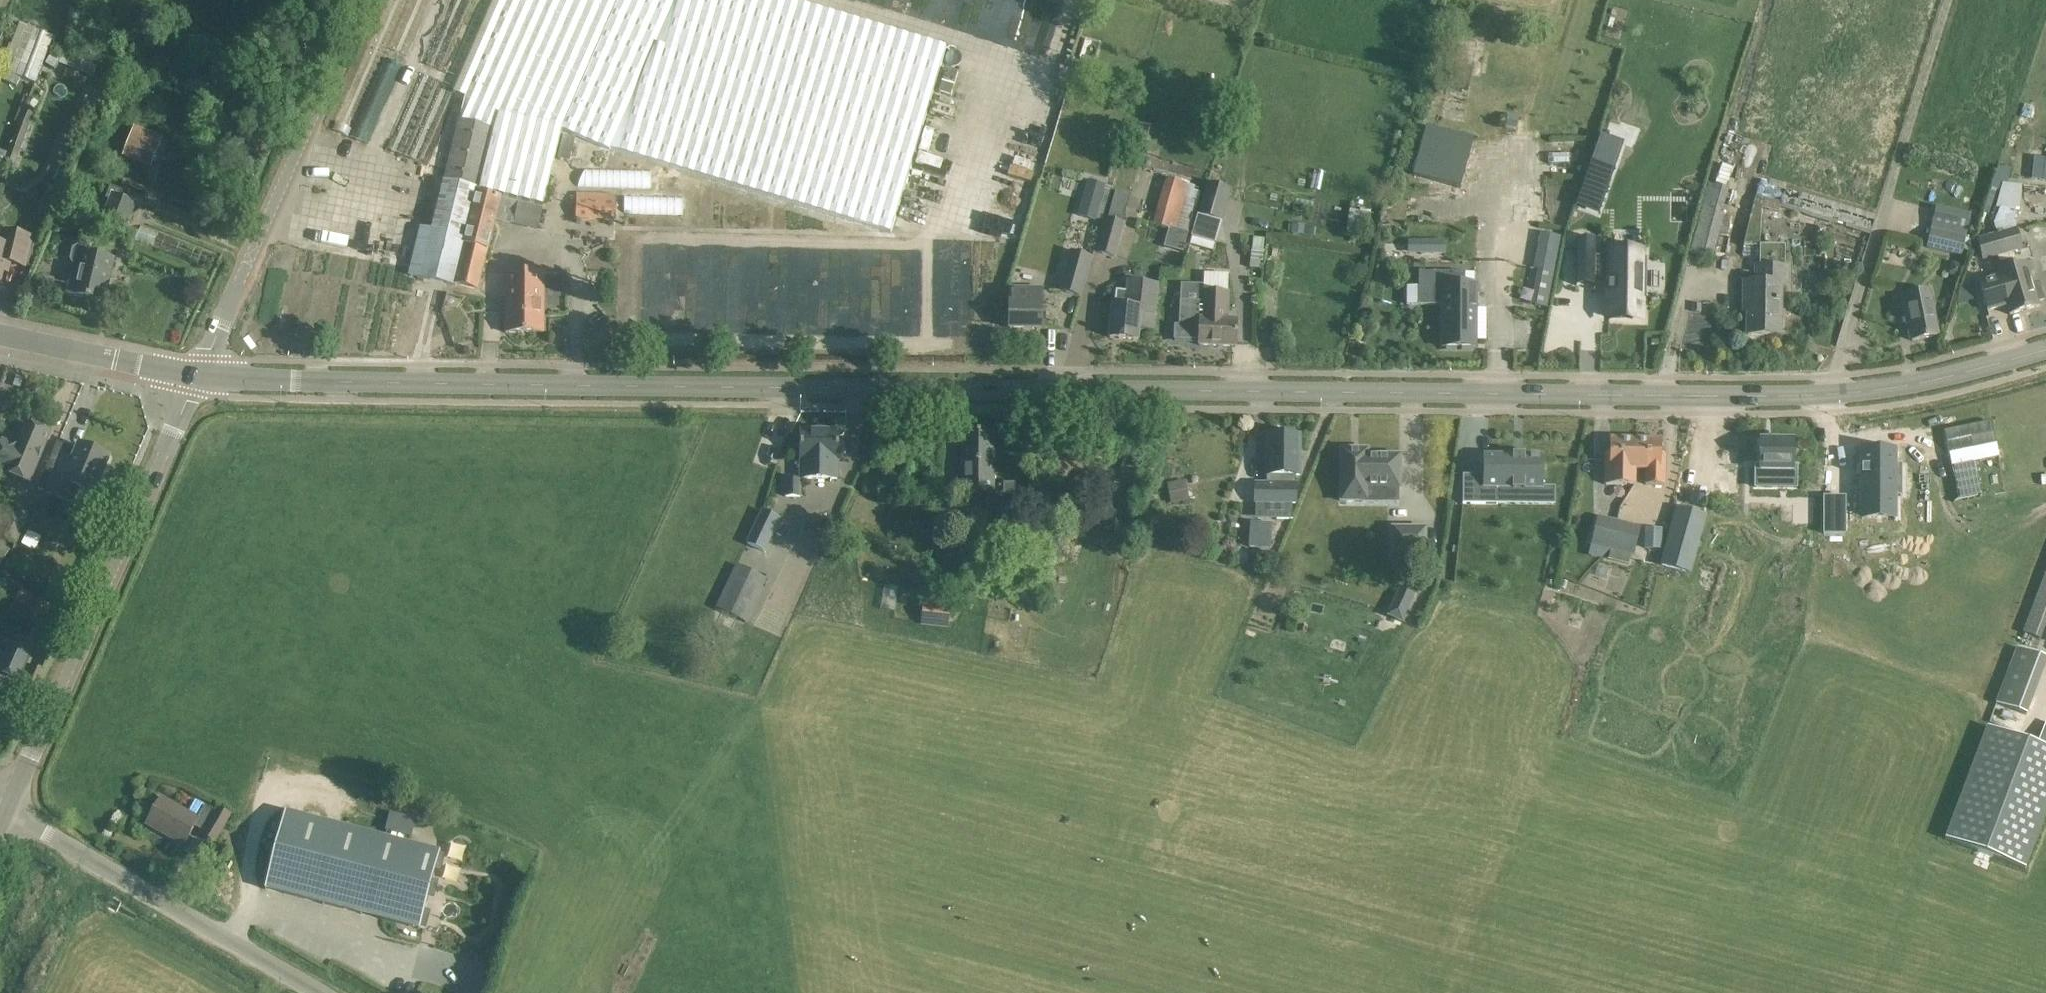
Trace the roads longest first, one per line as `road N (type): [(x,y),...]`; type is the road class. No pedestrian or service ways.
road 1 (tertiary): [(283,380),(1828,395)]
road 2 (unclassified): [(11,807),(196,379)]
road 3 (unclassified): [(196,379),(363,0)]
road 4 (unclassified): [(1828,395),(1947,0)]
road 5 (unclassified): [(318,992),(11,807)]
road 6 (track): [(1828,395),(1815,537),(1788,620)]
road 7 (tertiary): [(1828,395),(1902,389),(2045,350)]
road 8 (tertiary): [(196,379),(0,334)]

